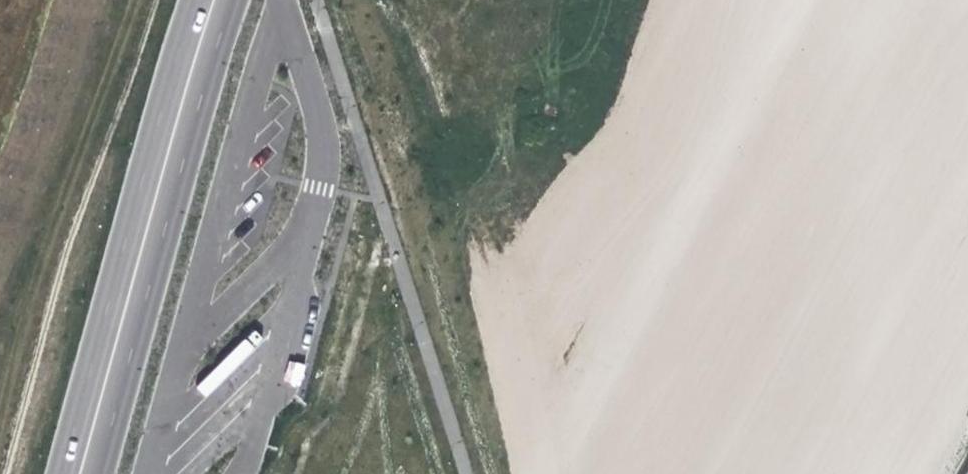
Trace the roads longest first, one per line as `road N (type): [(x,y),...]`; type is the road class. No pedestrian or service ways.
road 1 (unclassified): [(211,0),(79,473)]

